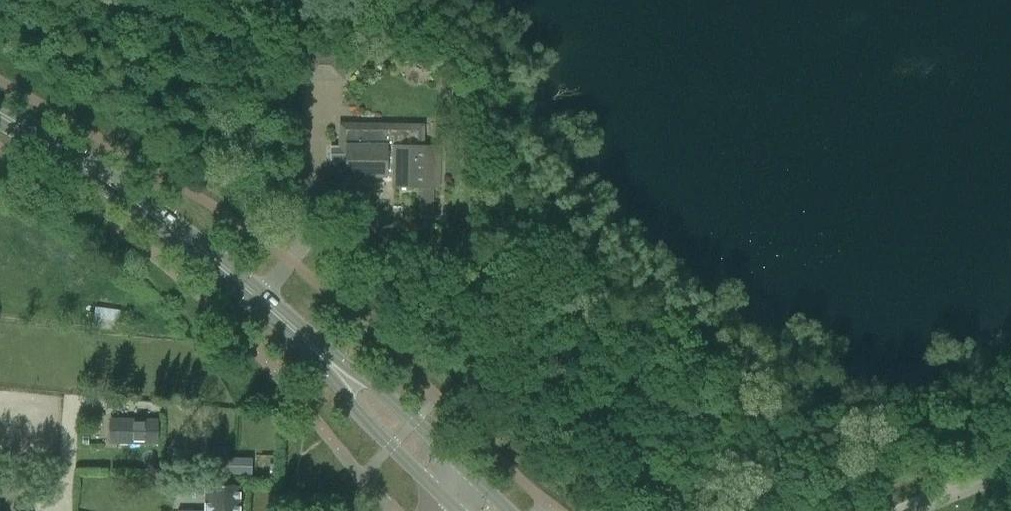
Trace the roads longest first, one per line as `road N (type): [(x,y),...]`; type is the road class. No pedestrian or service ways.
road 1 (tertiary): [(333,367),(170,229),(0,118)]
road 2 (tertiary): [(333,367),(352,412),(443,502)]
road 3 (tertiary): [(470,476),(375,389),(333,367)]

